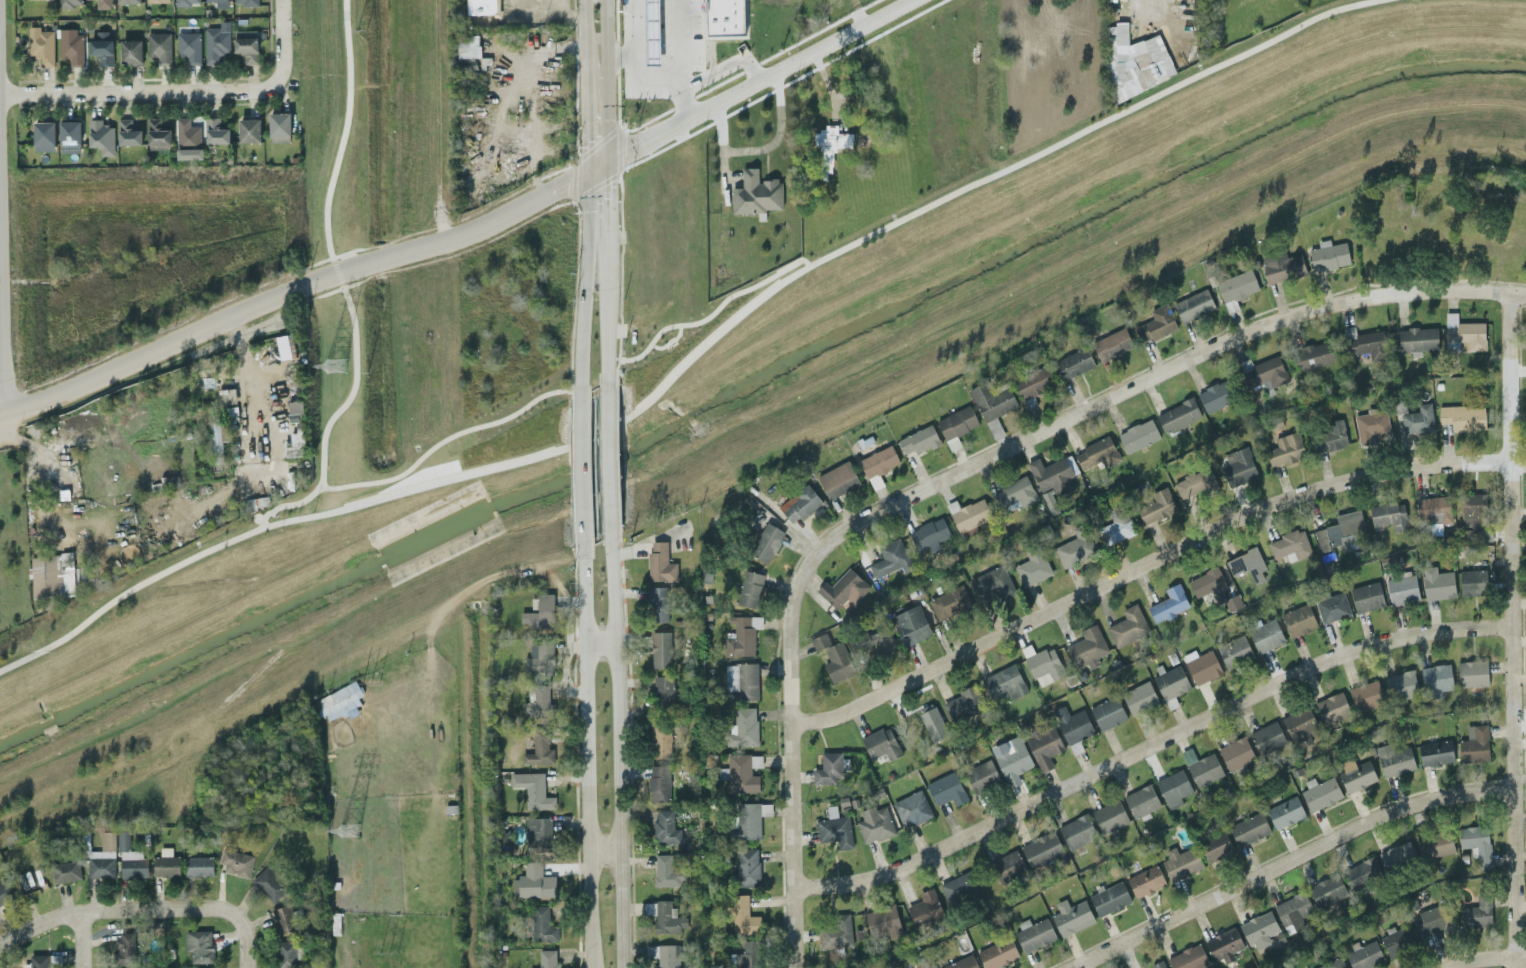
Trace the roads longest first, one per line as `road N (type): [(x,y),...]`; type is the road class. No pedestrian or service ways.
road 1 (residential): [(903,0),(476,231),(326,277),(0,412)]
road 2 (residential): [(1525,297),(1371,297),(1240,335),(853,523),(799,574),(790,621)]
road 3 (residential): [(1509,461),(1406,468),(1314,488),(847,710),(790,722)]
road 4 (residential): [(1508,628),(1369,645),(898,870),(793,888)]
road 5 (residential): [(1511,294),(1516,967)]
road 6 (residential): [(1073,967),(1403,807),(1509,790)]
road 7 (secondary): [(619,967),(615,517)]
road 8 (secondary): [(580,532),(586,967)]
road 9 (secondary): [(582,0),(576,426)]
road 10 (secondary): [(612,411),(604,0)]
road 11 (residential): [(790,621),(794,967)]
road 12 (residential): [(0,92),(252,90),(270,83),(281,62),(280,18)]
road 13 (residential): [(246,961),(240,918),(219,907),(82,911),(0,943)]
road 14 (residential): [(0,156),(4,411)]

